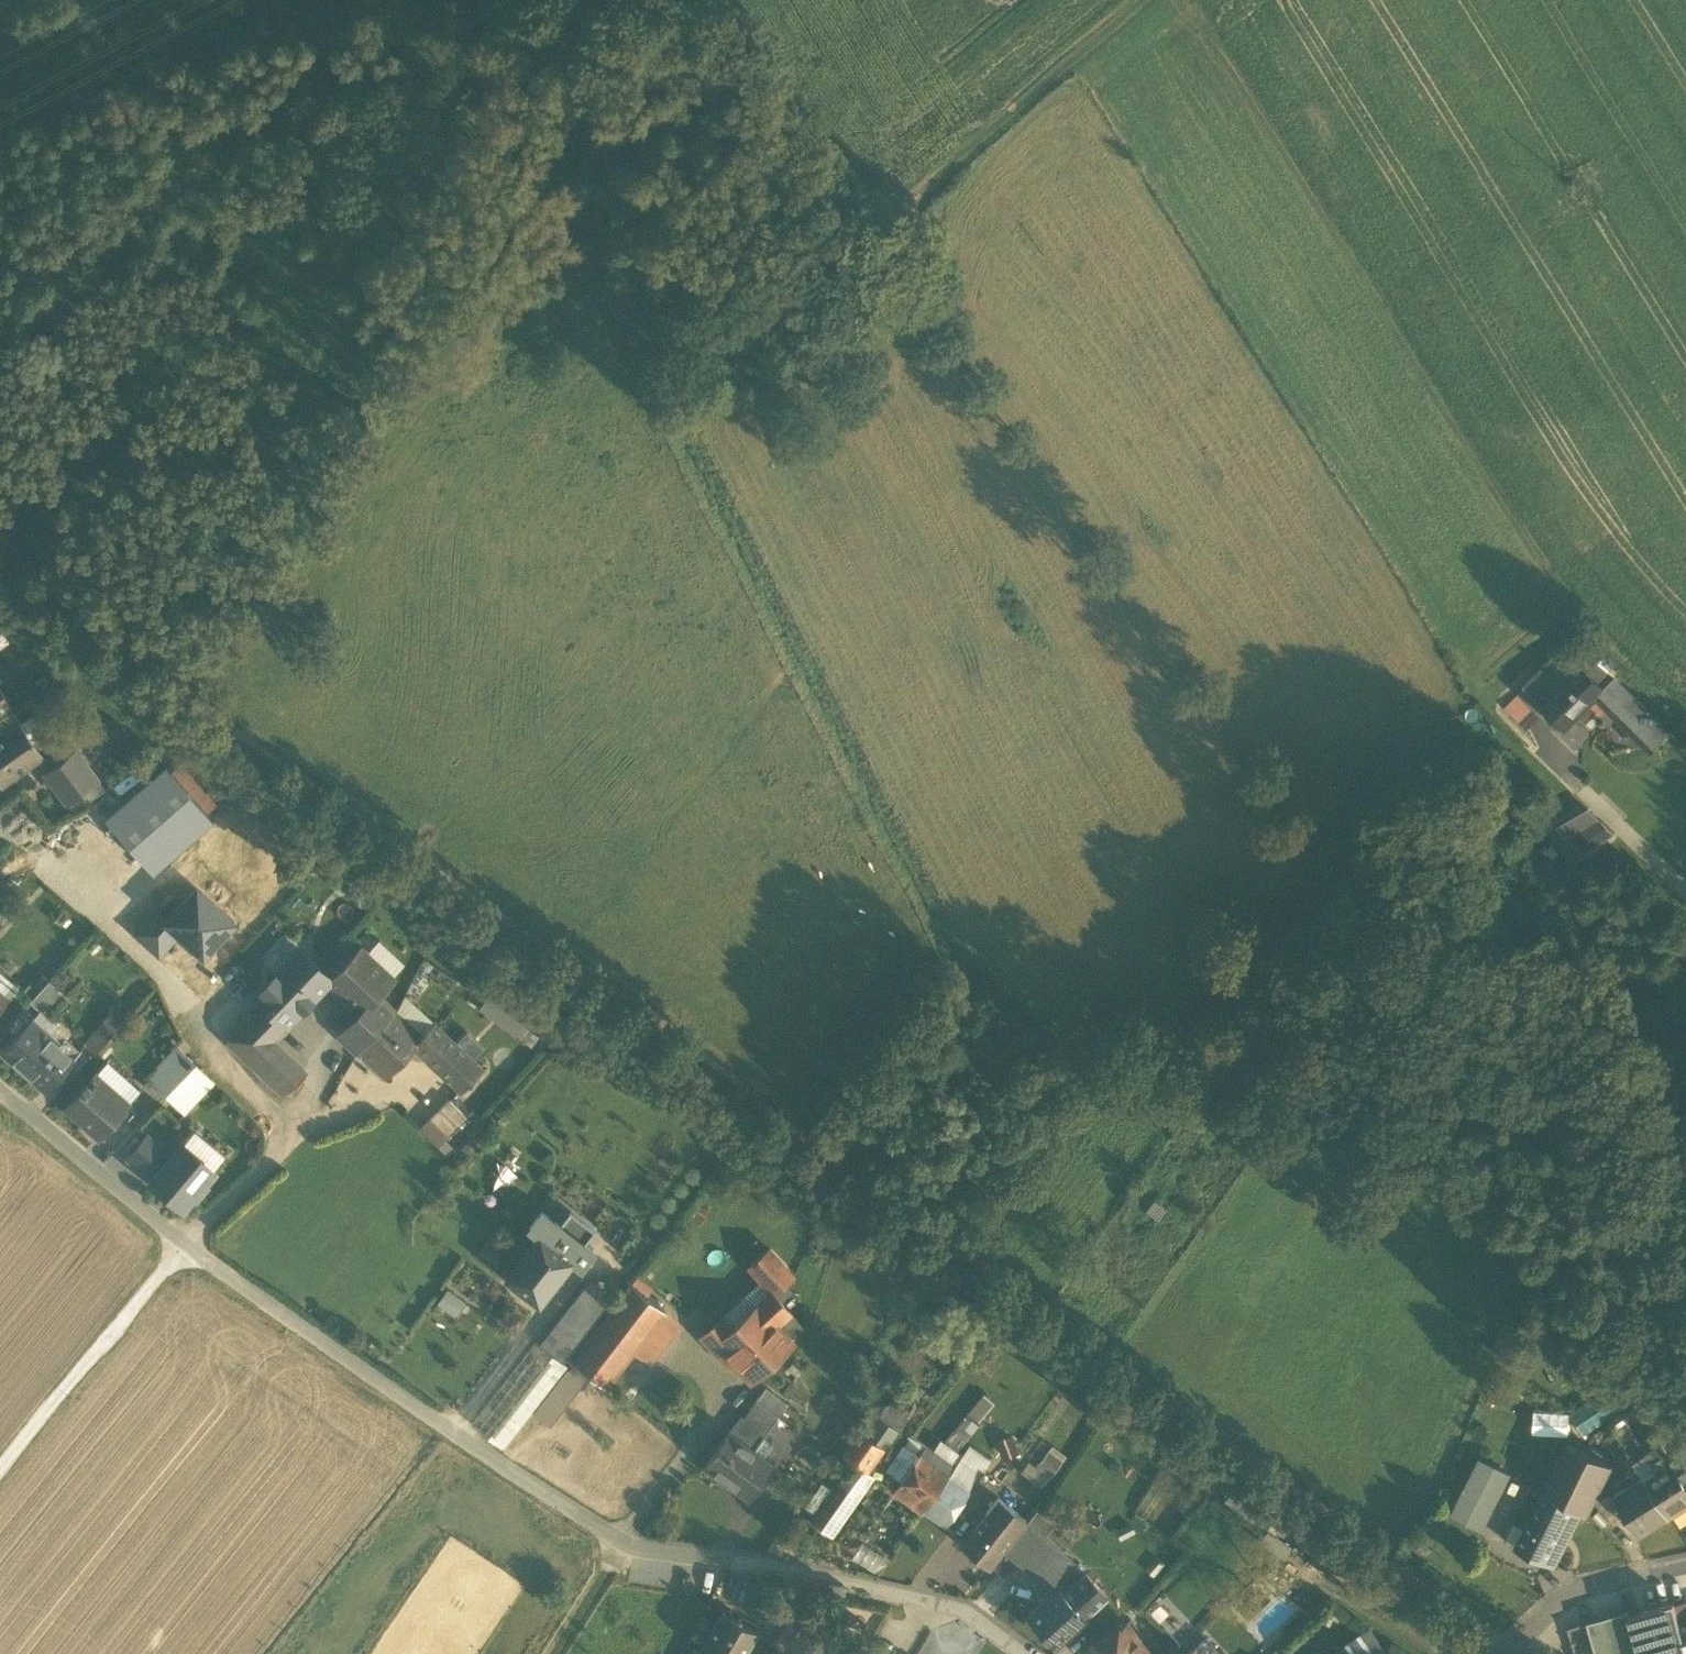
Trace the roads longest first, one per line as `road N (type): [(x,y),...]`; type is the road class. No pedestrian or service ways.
road 1 (track): [(1525,1653),(163,679),(0,535)]
road 2 (residential): [(0,1093),(182,1247),(625,1546),(767,1565),(960,1608),(1021,1653)]
road 3 (track): [(1139,0),(910,199),(931,225)]
road 4 (track): [(0,1471),(182,1247)]
road 5 (residential): [(1685,1565),(1577,1591),(1505,1653)]
road 6 (track): [(625,1546),(555,1653)]

